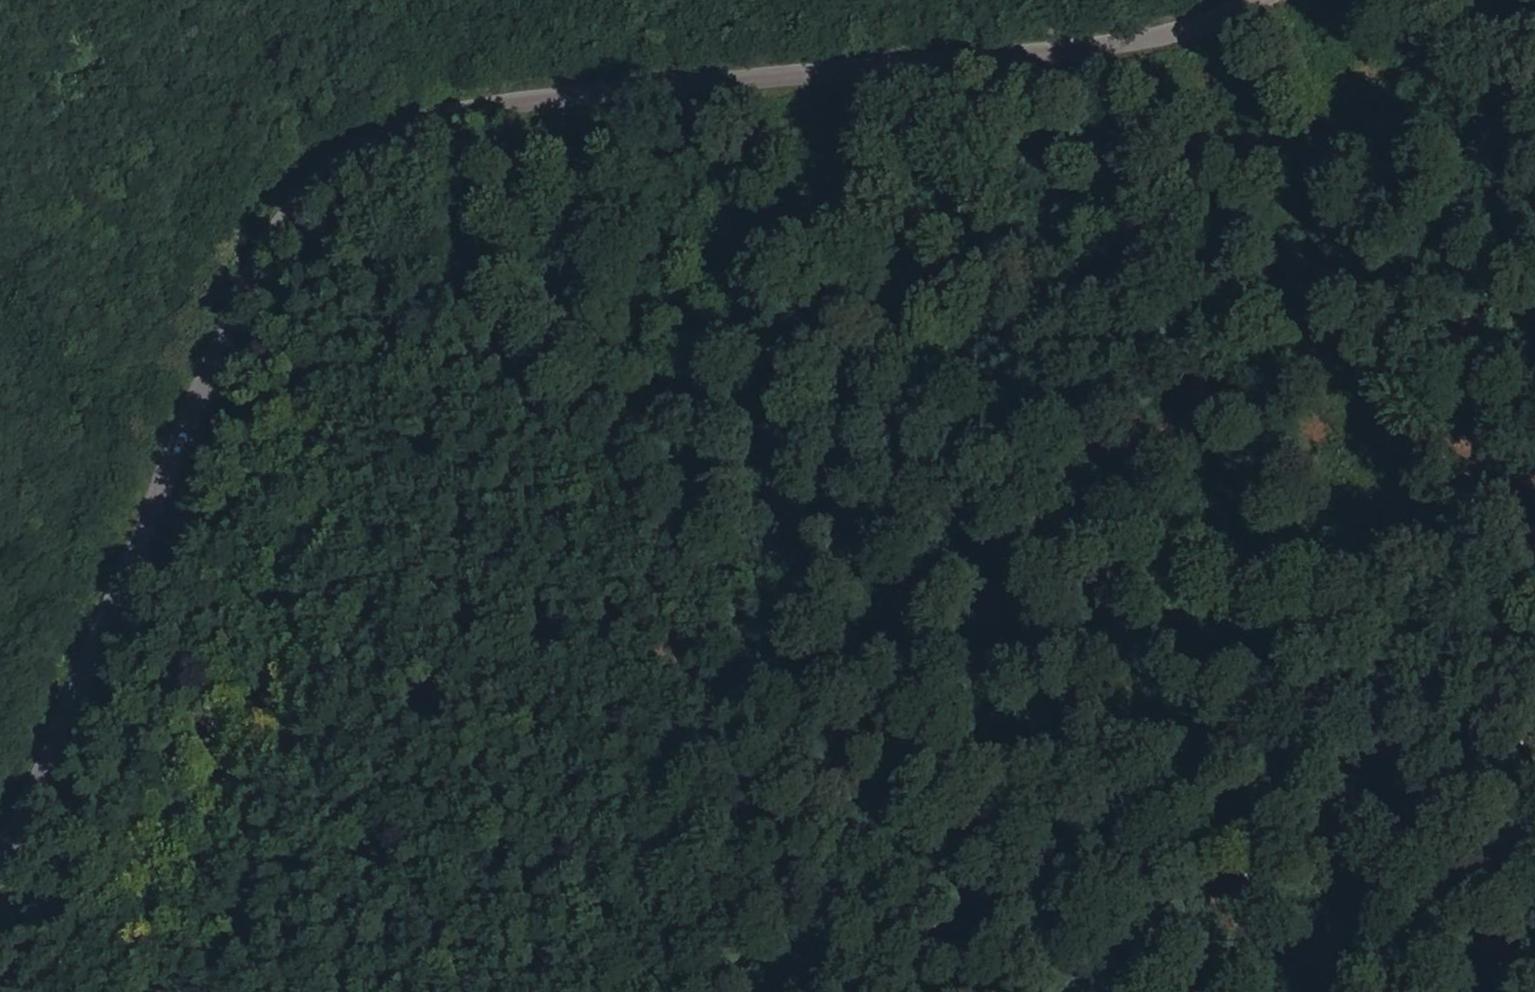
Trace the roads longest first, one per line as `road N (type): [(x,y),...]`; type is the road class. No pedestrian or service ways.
road 1 (tertiary): [(0,822),(273,244),(345,150),(411,119),(498,101),(1211,22),(1259,0)]

